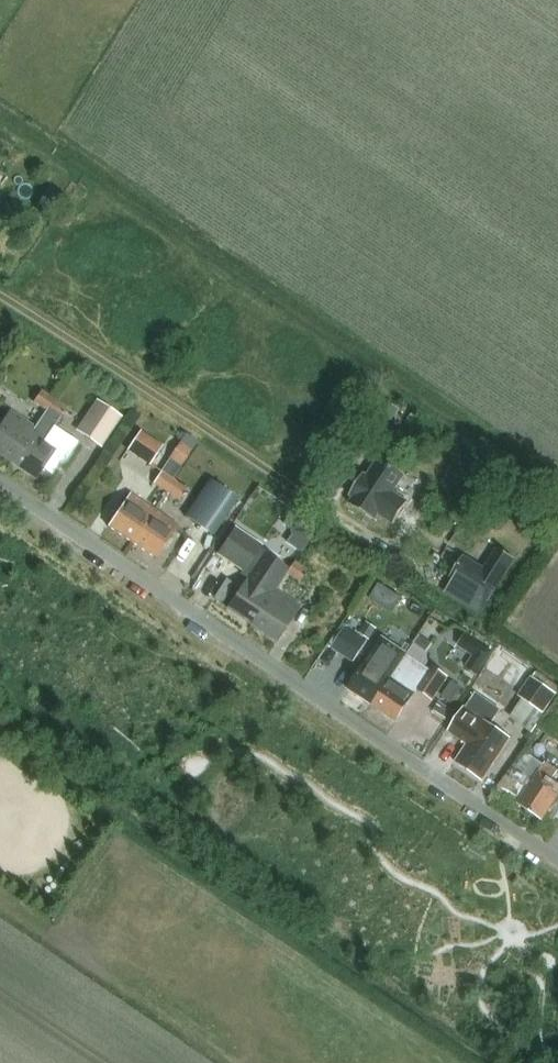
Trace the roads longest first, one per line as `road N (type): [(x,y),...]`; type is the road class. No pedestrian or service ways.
road 1 (unclassified): [(557,858),(0,480)]

